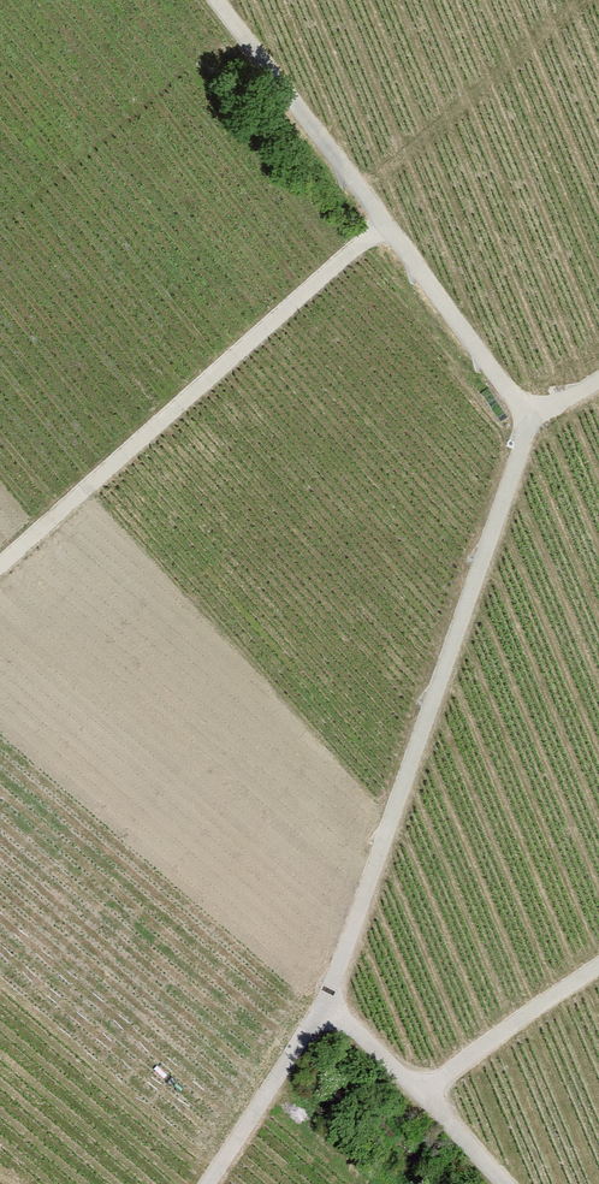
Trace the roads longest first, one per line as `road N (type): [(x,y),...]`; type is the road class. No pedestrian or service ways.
road 1 (track): [(598,379),(529,419),(324,1009),(210,1183)]
road 2 (track): [(0,567),(390,217)]
road 3 (track): [(529,419),(390,217),(219,0)]
road 4 (track): [(598,964),(423,1095)]
road 5 (track): [(324,1009),(423,1095)]
road 6 (track): [(423,1095),(509,1183)]

